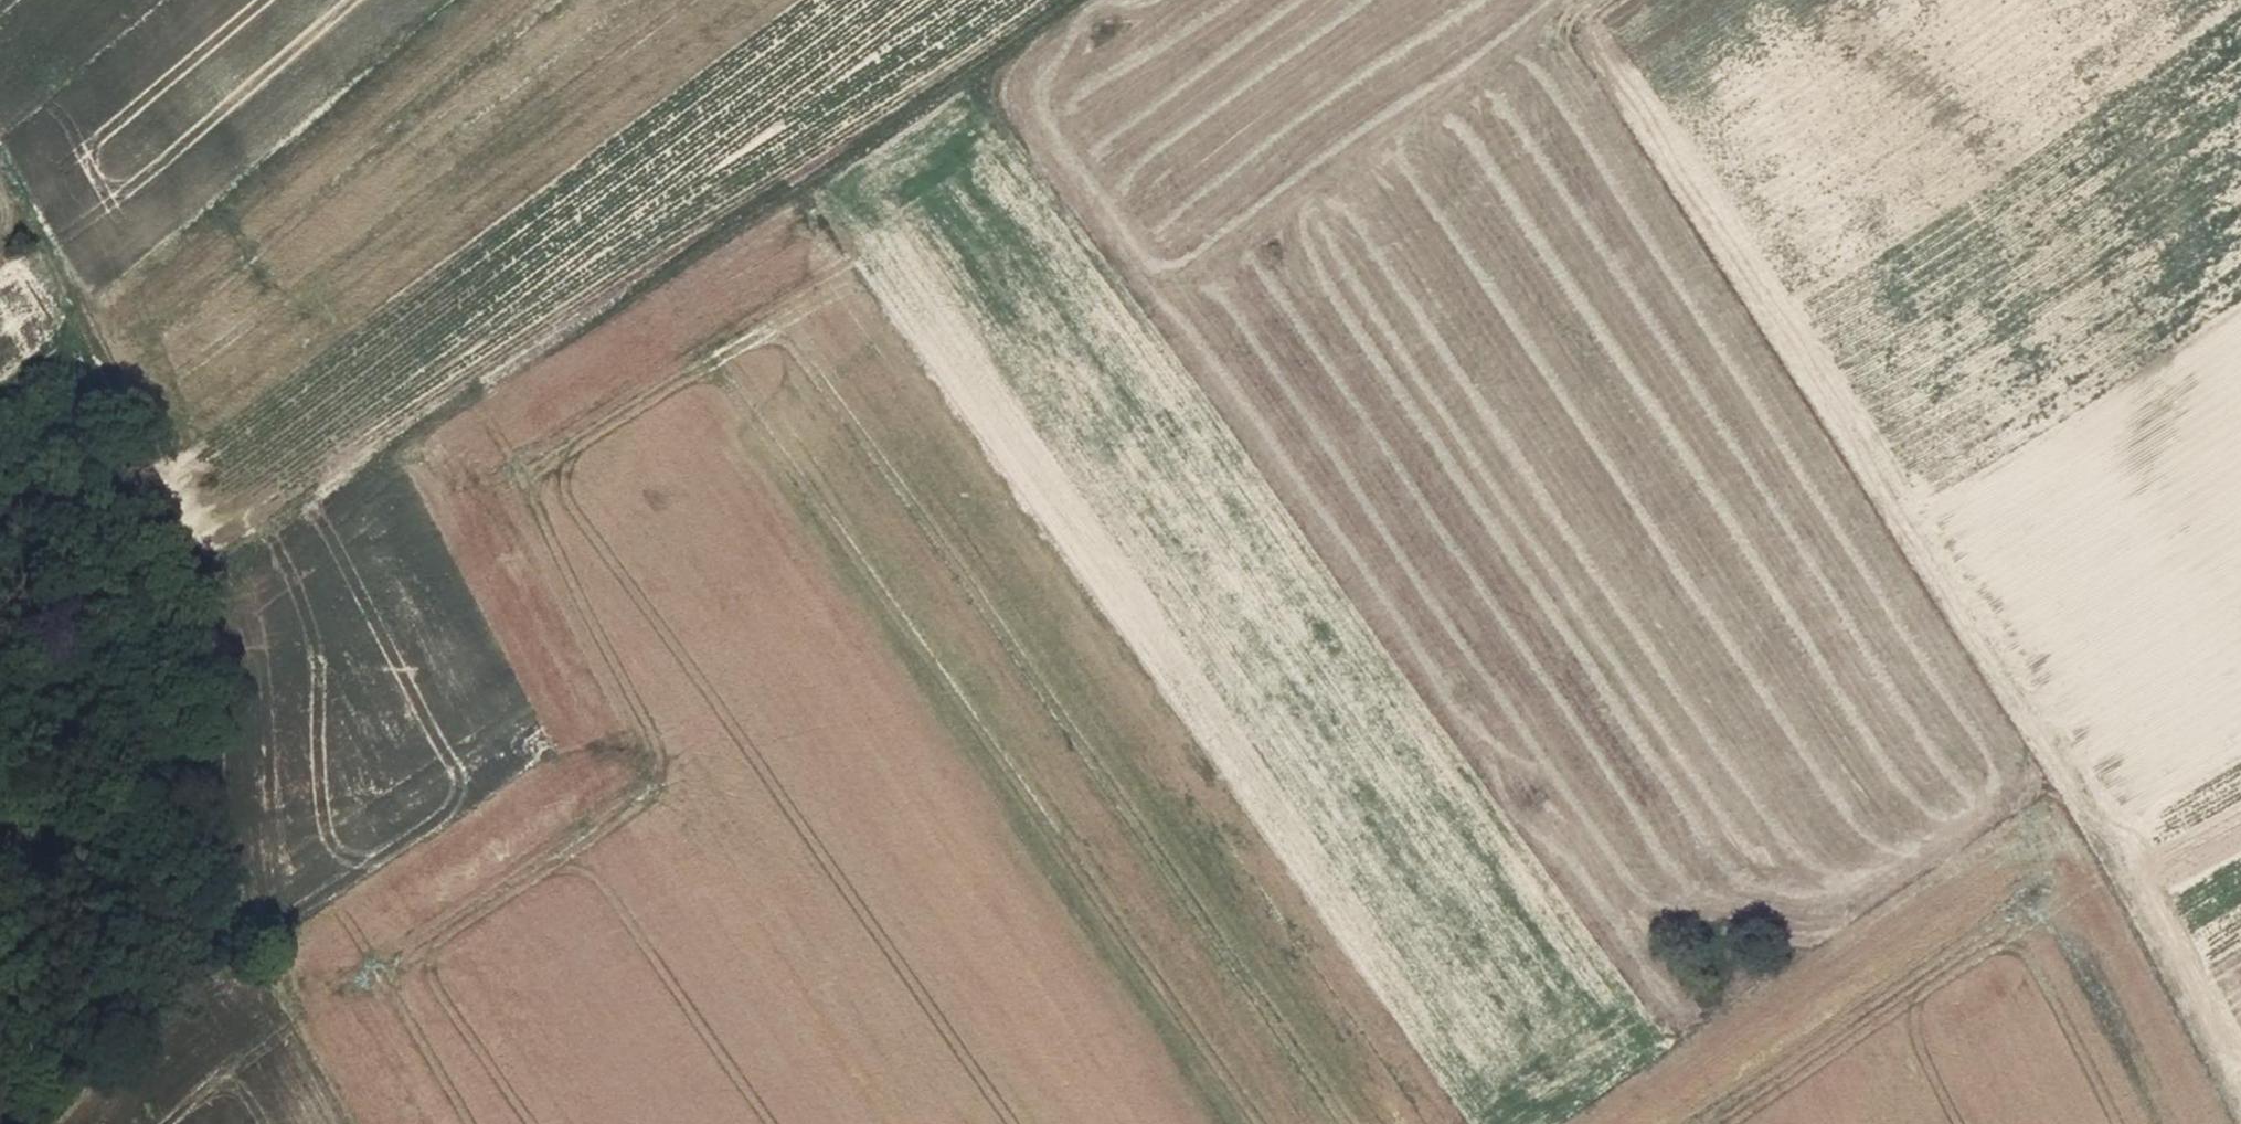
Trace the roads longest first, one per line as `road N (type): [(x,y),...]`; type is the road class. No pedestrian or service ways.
road 1 (track): [(0,151),(84,349),(217,549),(592,312),(1032,0)]
road 2 (track): [(0,837),(66,781),(217,549)]

